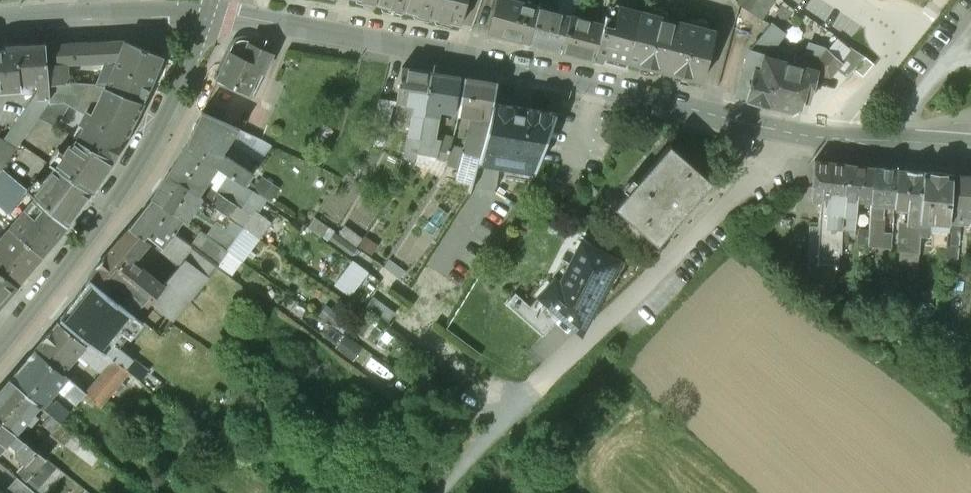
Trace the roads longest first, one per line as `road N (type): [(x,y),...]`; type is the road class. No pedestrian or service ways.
road 1 (residential): [(217,16),(543,68),(807,134)]
road 2 (residential): [(807,134),(654,274),(489,447)]
road 3 (residential): [(0,356),(145,164),(217,16)]
road 4 (residential): [(217,16),(0,28)]
road 5 (residential): [(807,134),(970,147)]

